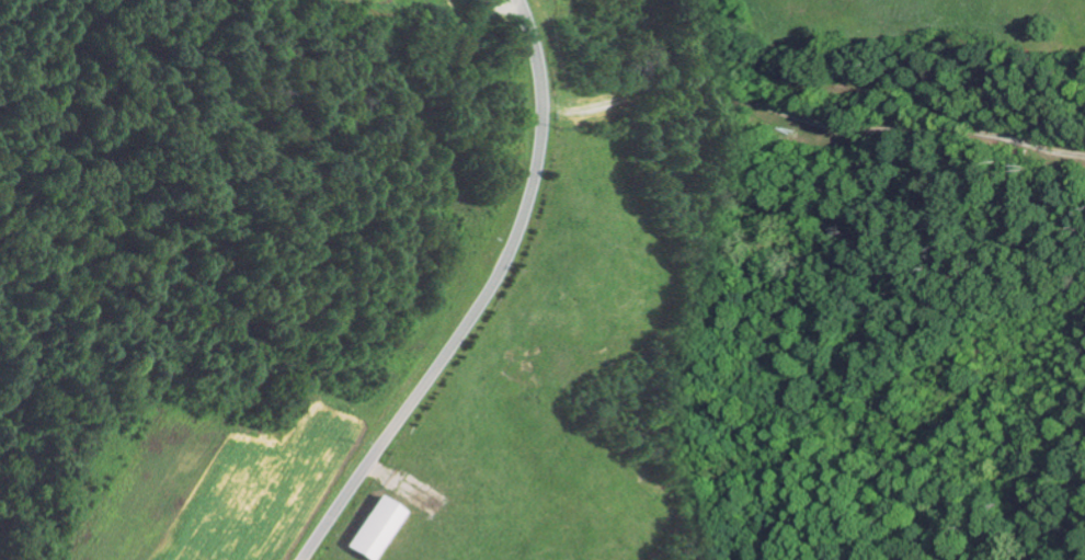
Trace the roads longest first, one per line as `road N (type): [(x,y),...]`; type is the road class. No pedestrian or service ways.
road 1 (secondary): [(303,559),(471,319),(512,243),(536,144),(533,76),(513,0)]

